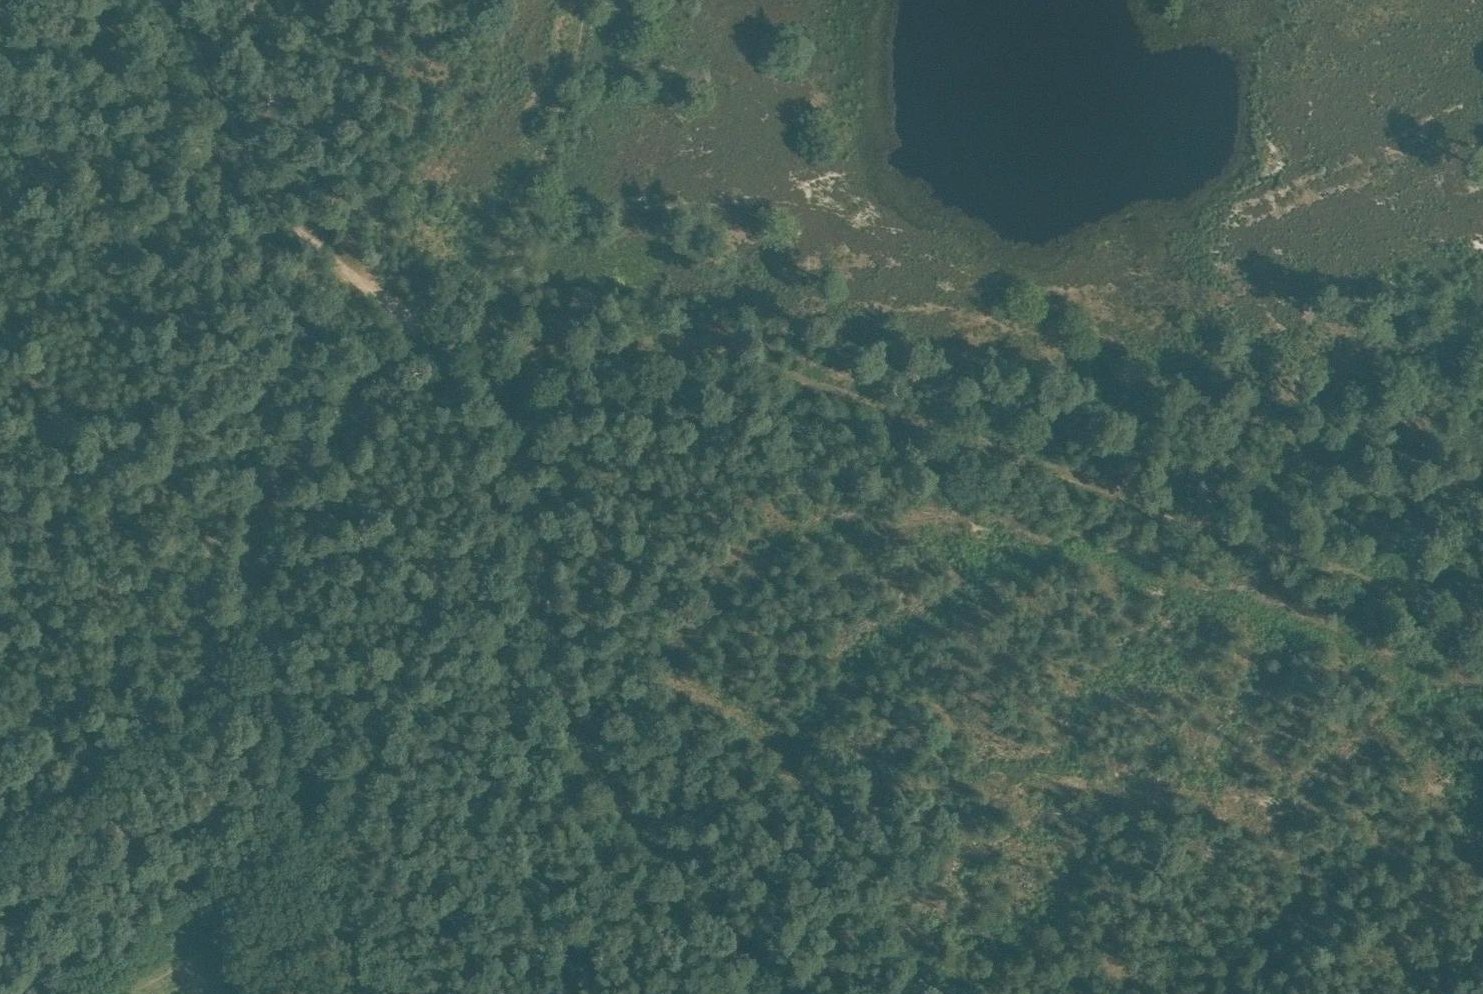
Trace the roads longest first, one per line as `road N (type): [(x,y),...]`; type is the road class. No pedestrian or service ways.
road 1 (track): [(1482,623),(1412,604),(748,361),(637,344),(533,361),(499,356),(429,322)]
road 2 (track): [(429,322),(337,260),(286,204),(178,0)]

